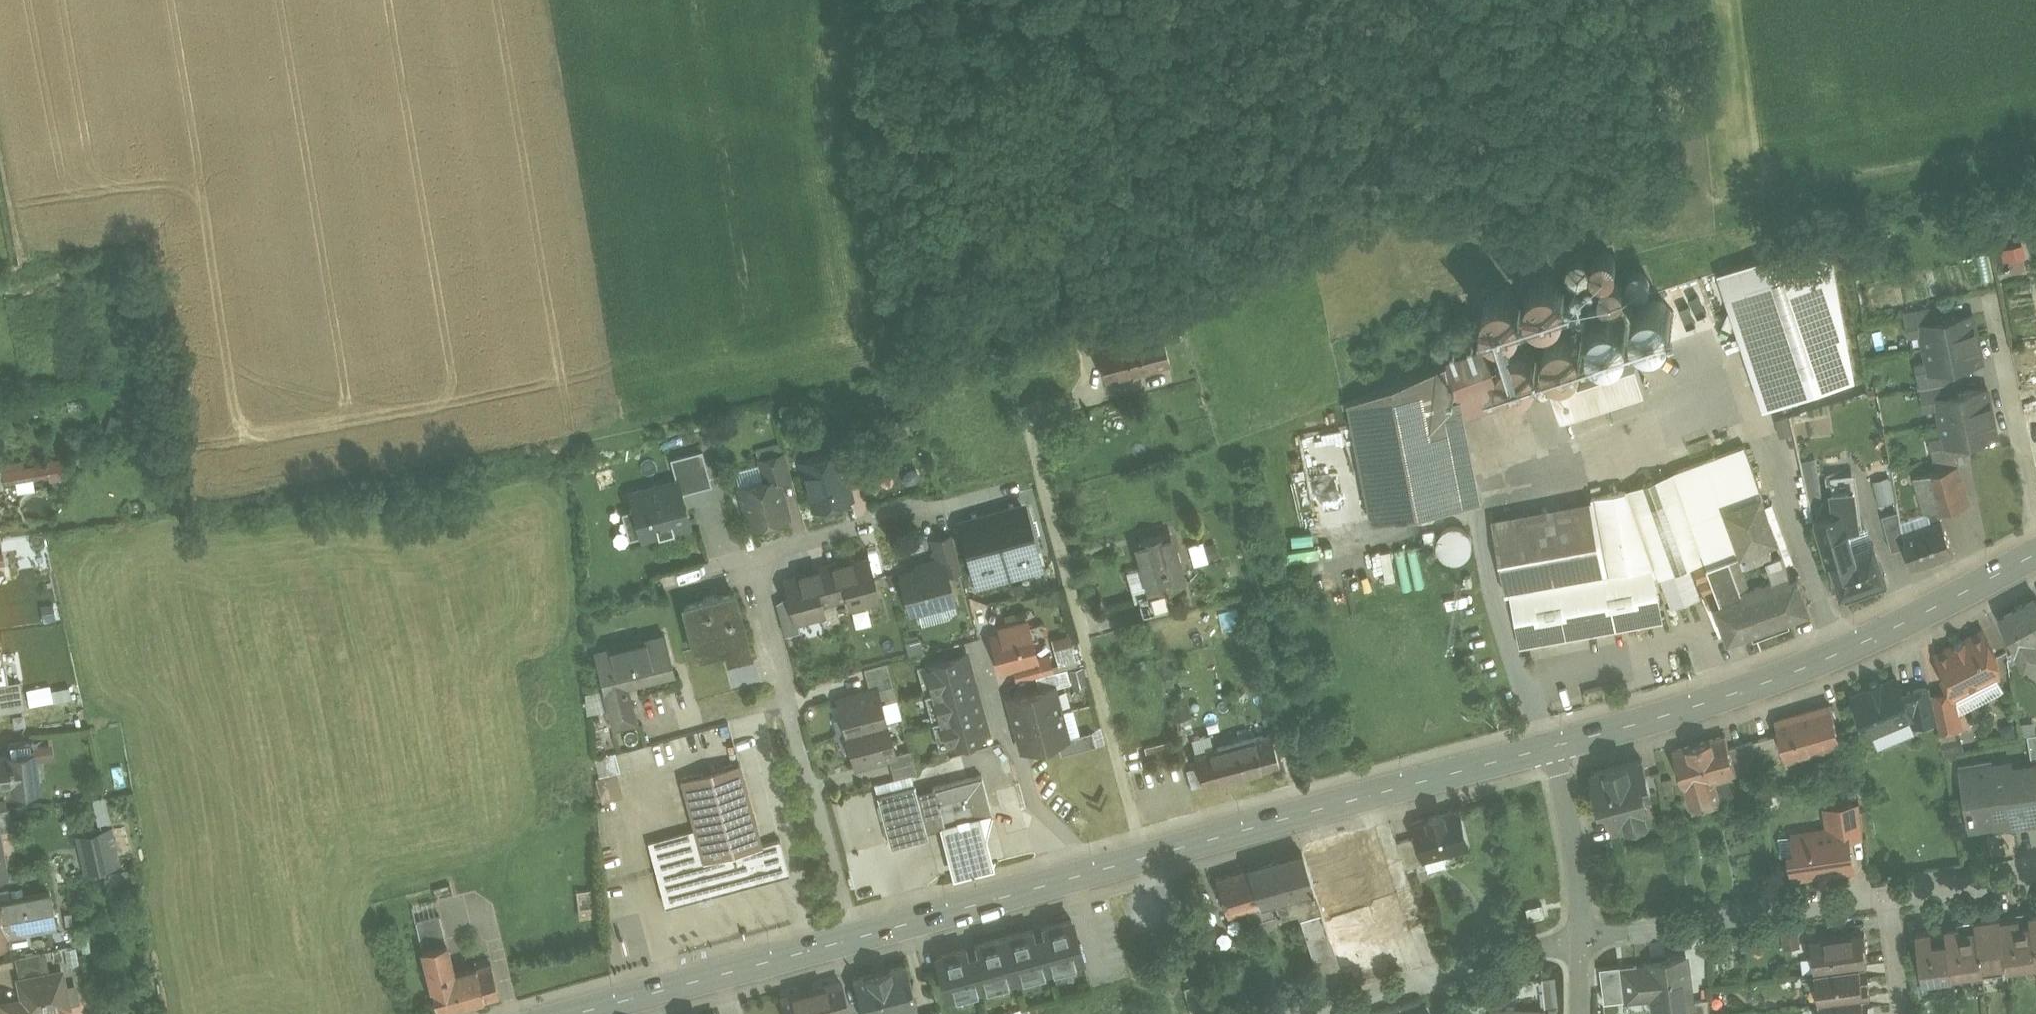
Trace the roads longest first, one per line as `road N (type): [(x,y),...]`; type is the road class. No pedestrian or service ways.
road 1 (residential): [(1040,475),(930,504),(914,500),(875,511),(868,522),(747,556),(851,939)]
road 2 (secondary): [(1560,745),(1795,673),(2035,553)]
road 3 (secondary): [(1144,857),(1560,745)]
road 4 (residential): [(1040,475),(1144,857)]
road 5 (residential): [(1582,937),(1887,891)]
road 6 (secondary): [(571,1013),(851,939)]
road 7 (residential): [(1318,1013),(1582,937)]
road 8 (residential): [(1101,869),(1033,802),(981,639)]
road 9 (secondary): [(851,939),(1101,869)]
road 10 (residential): [(1993,306),(2035,506)]
road 11 (residential): [(1560,745),(1580,870),(1582,937)]
road 12 (residential): [(1887,891),(2035,871)]
road 13 (residential): [(1905,1013),(1887,891)]

